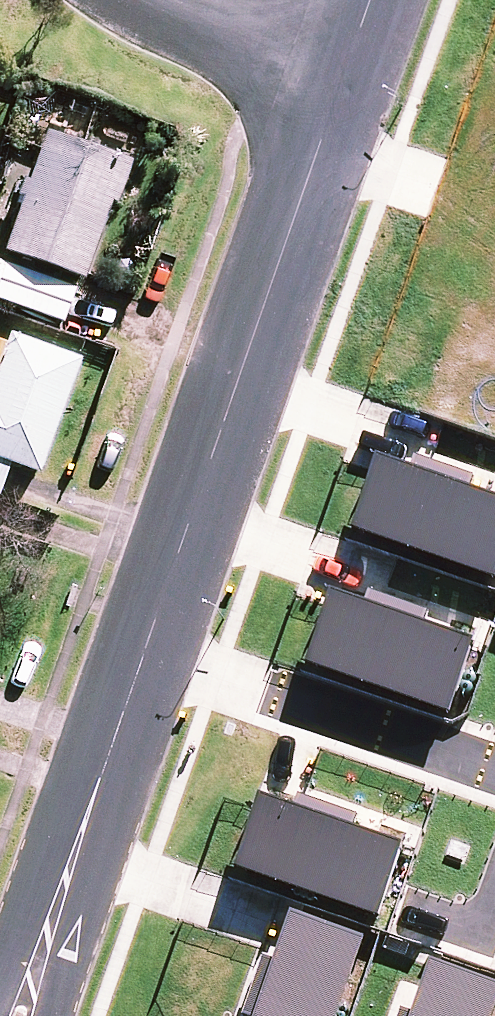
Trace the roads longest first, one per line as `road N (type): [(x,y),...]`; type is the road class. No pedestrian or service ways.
road 1 (residential): [(144,648),(319,145)]
road 2 (residential): [(16,1015),(144,648)]
road 3 (residential): [(494,764),(144,648)]
road 4 (residential): [(161,0),(339,87)]
road 5 (residential): [(494,205),(319,145)]
road 6 (residential): [(402,910),(482,937),(494,899)]

